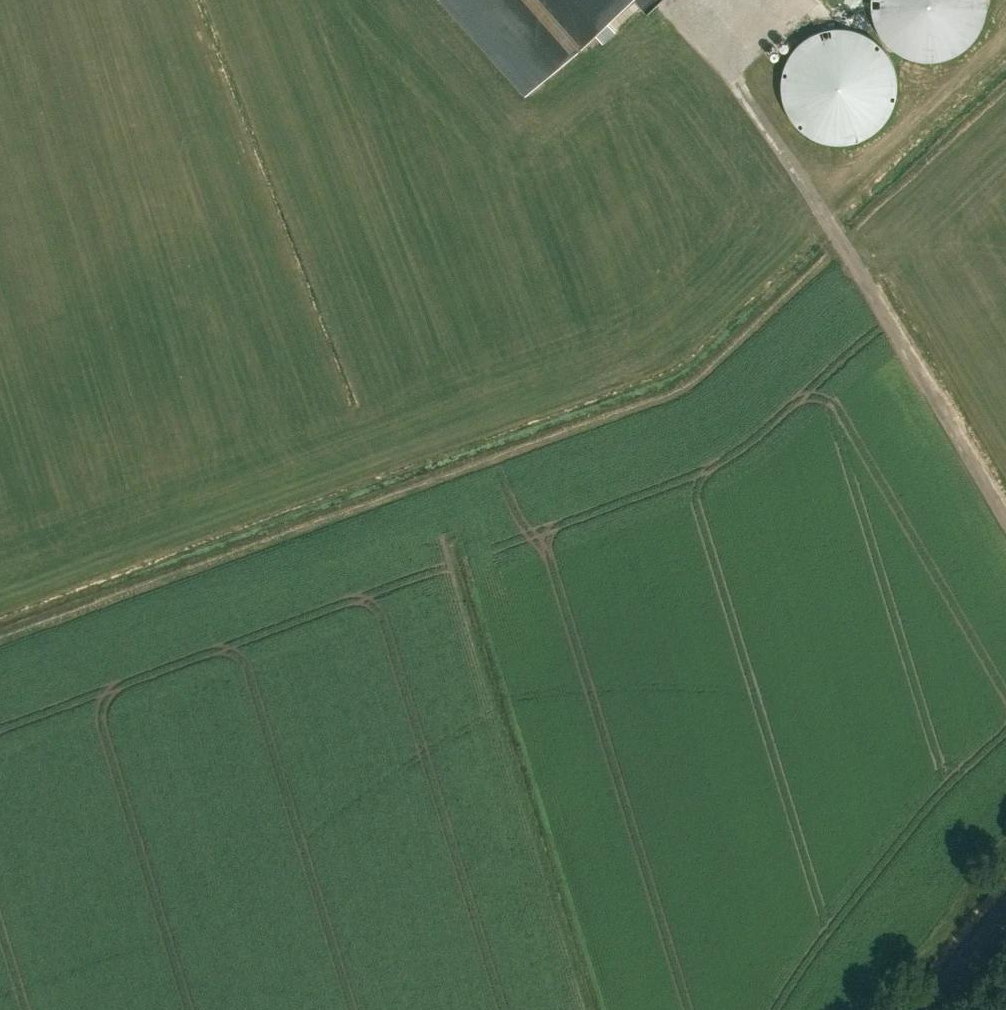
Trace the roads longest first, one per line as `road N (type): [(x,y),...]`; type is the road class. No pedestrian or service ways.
road 1 (track): [(741,88),(1005,516)]
road 2 (unclassified): [(926,1009),(1005,910)]

